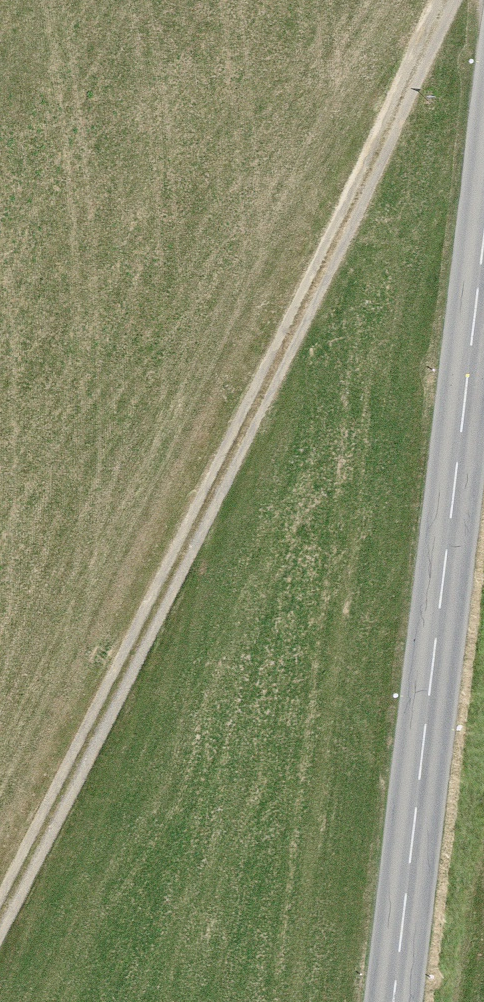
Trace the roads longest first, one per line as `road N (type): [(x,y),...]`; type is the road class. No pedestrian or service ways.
road 1 (track): [(434,0),(376,153),(0,888)]
road 2 (tertiary): [(483,229),(393,1001)]

